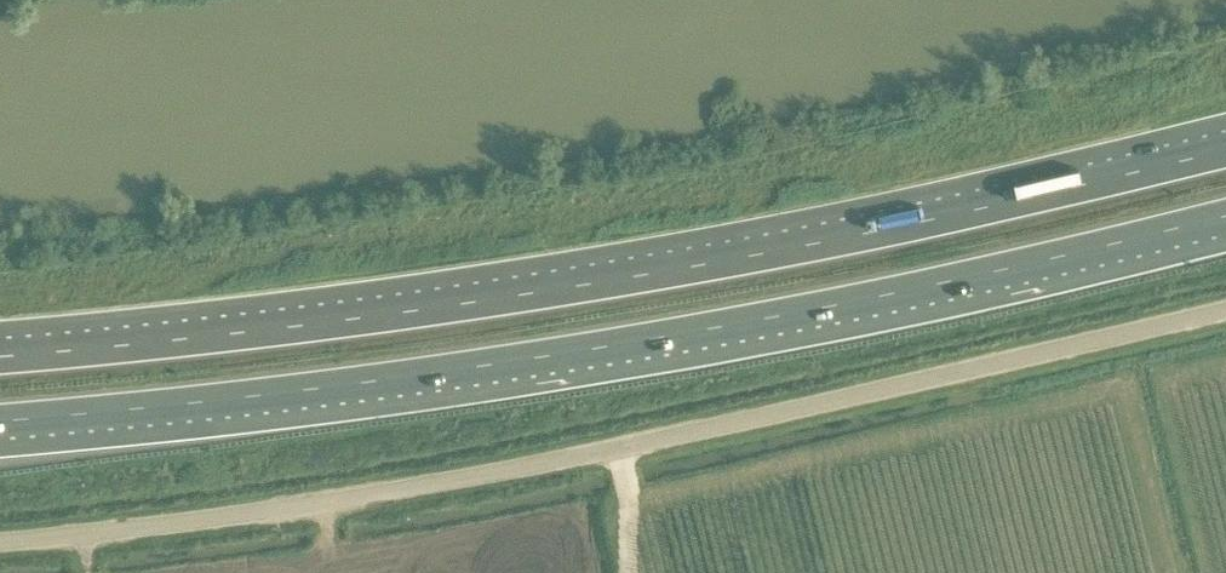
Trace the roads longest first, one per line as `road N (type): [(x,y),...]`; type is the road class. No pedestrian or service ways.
road 1 (unclassified): [(0,548),(376,503),(1225,309)]
road 2 (motorway): [(1225,152),(992,211),(402,316),(0,355)]
road 3 (motorway): [(0,418),(417,377),(694,332),(1004,270),(1225,216)]

